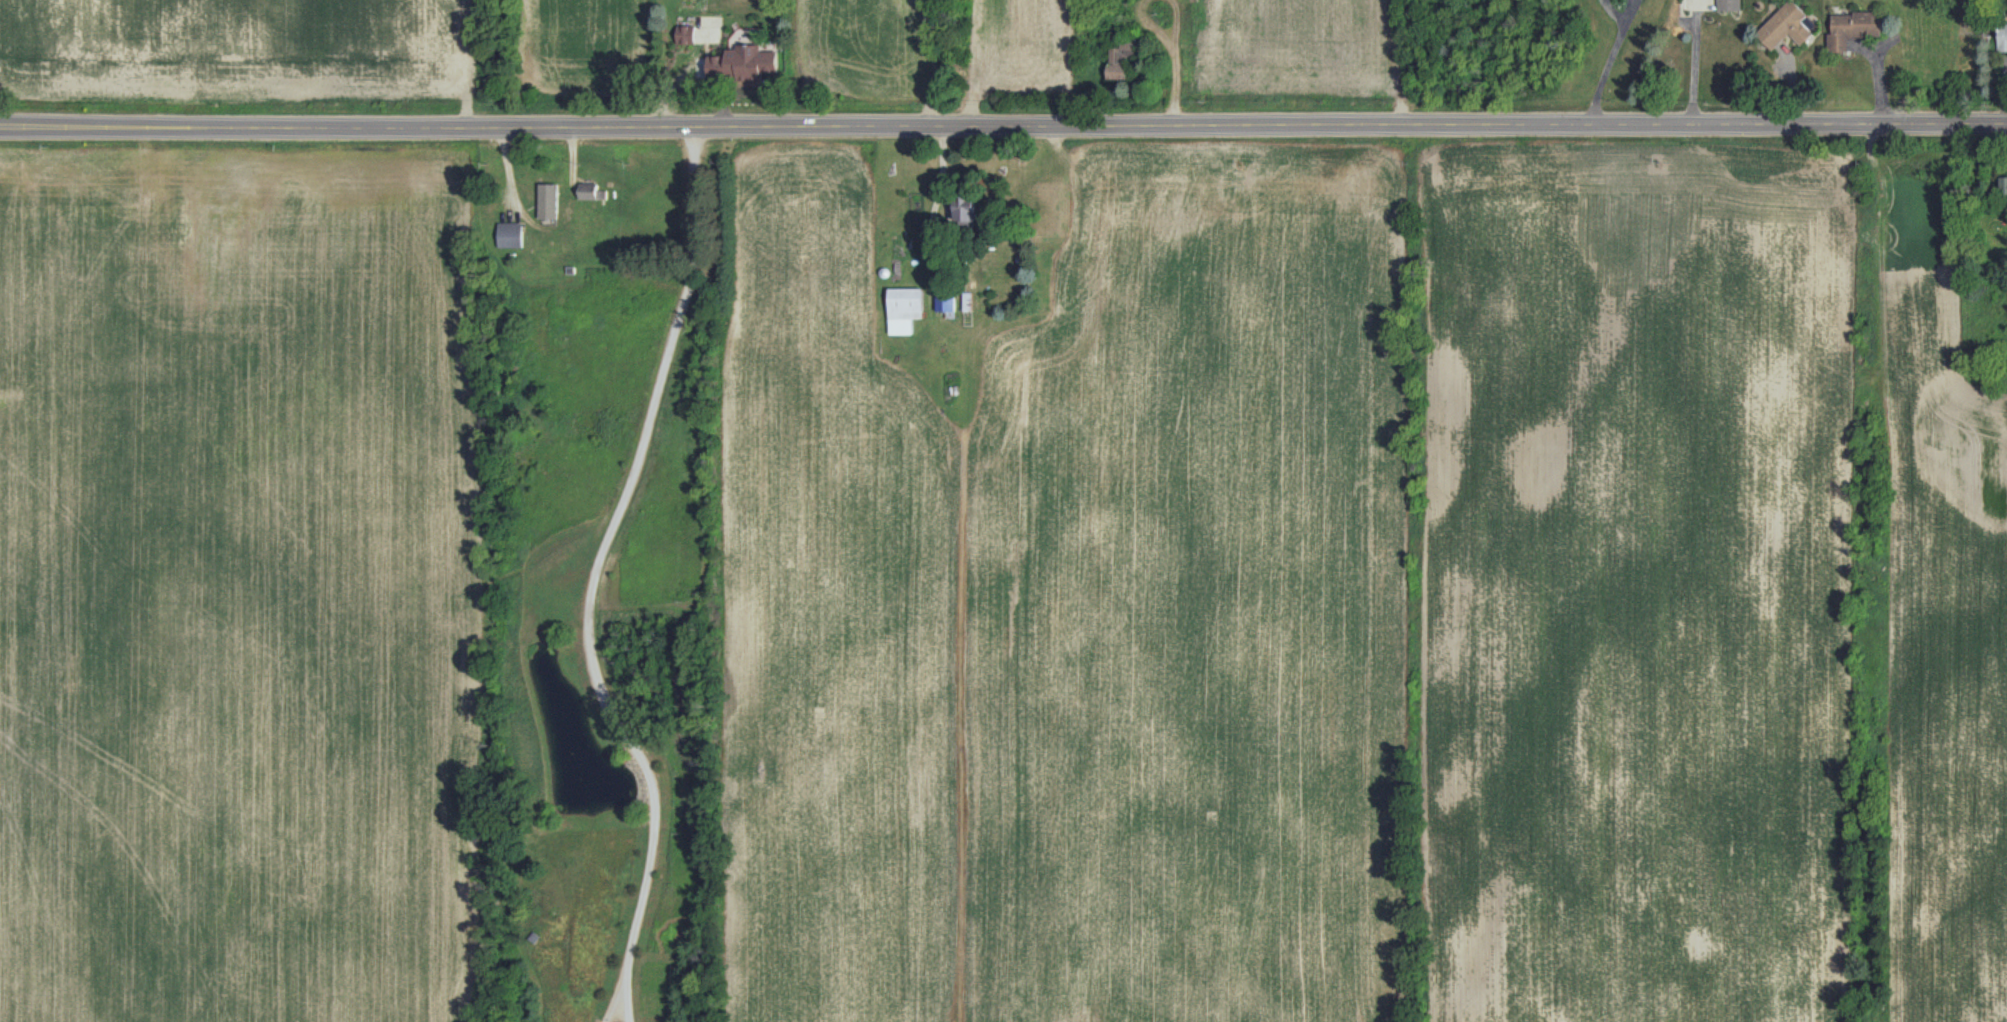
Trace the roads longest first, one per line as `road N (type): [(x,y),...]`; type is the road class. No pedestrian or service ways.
road 1 (tertiary): [(0,128),(2006,121)]

